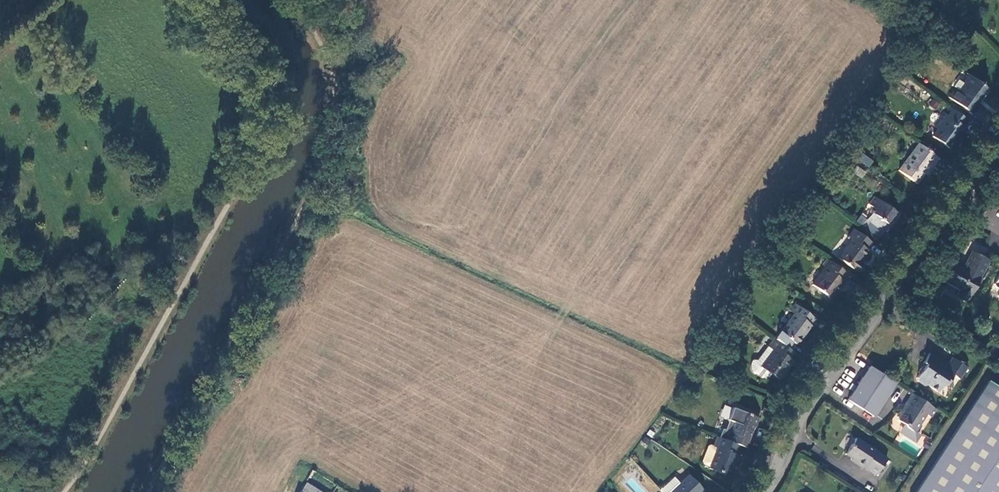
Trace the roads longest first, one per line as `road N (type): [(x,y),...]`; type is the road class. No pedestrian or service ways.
road 1 (unclassified): [(763,491),(801,410),(955,203)]

